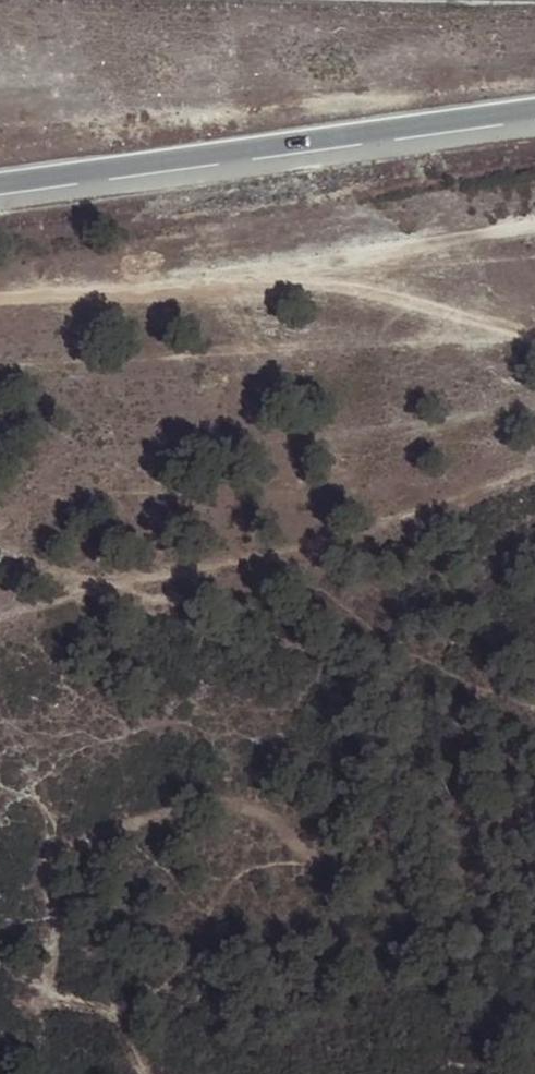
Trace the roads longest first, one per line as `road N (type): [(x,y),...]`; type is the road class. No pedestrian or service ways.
road 1 (motorway): [(0,413),(142,340),(534,205)]
road 2 (track): [(534,226),(159,286),(0,300)]
road 3 (motorway): [(0,191),(534,115)]

